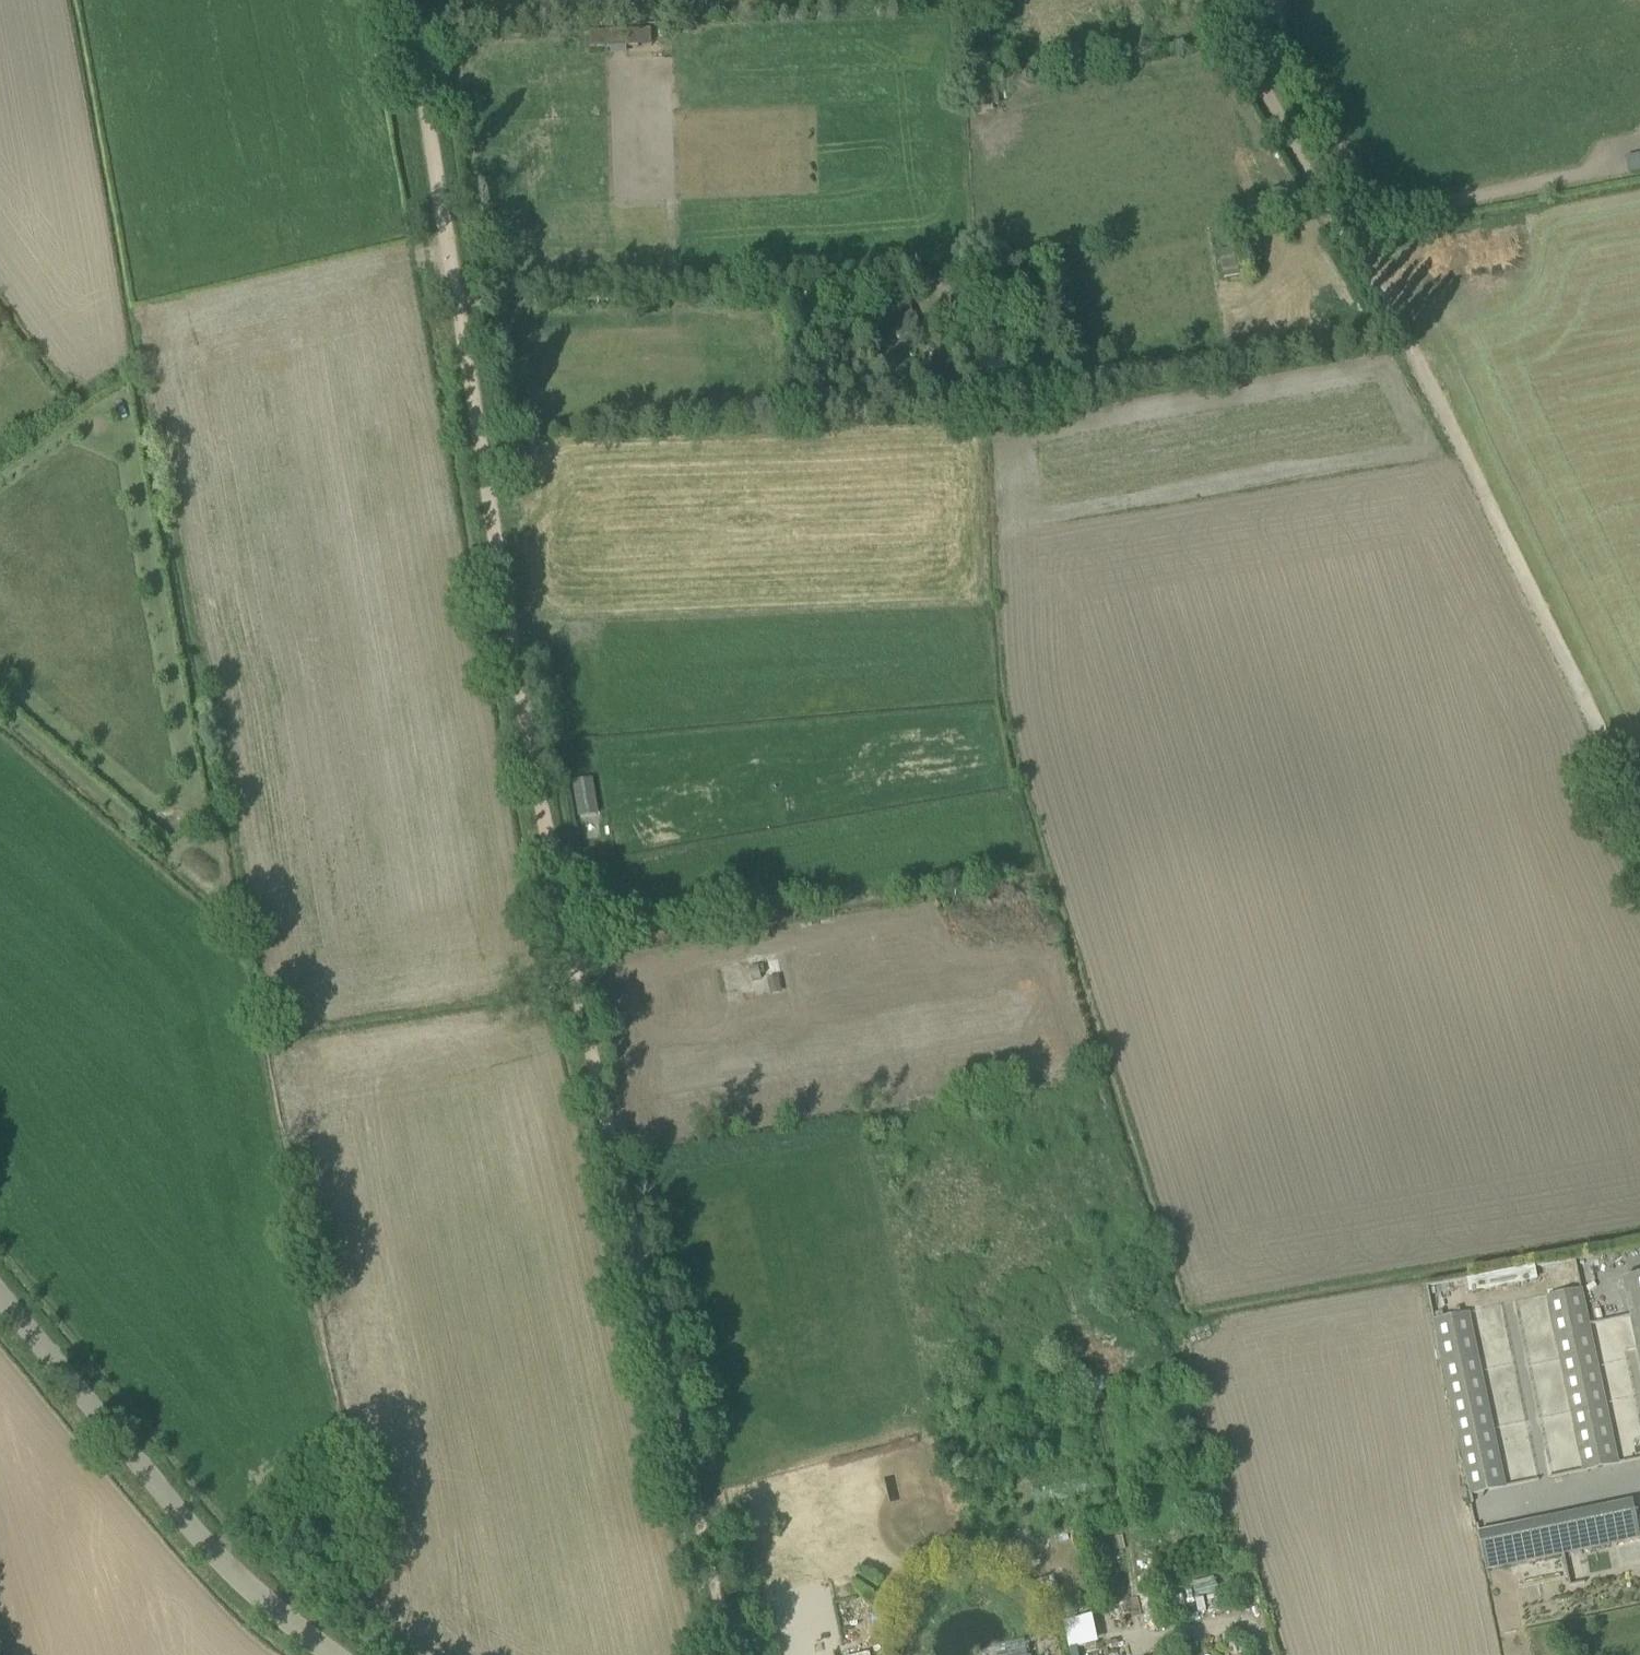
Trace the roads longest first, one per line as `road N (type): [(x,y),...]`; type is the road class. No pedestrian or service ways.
road 1 (track): [(736,1654),(580,1001),(405,0)]
road 2 (track): [(1217,0),(1340,224),(1639,833)]
road 3 (unclassified): [(353,1654),(242,1571),(184,1513),(0,1290)]

